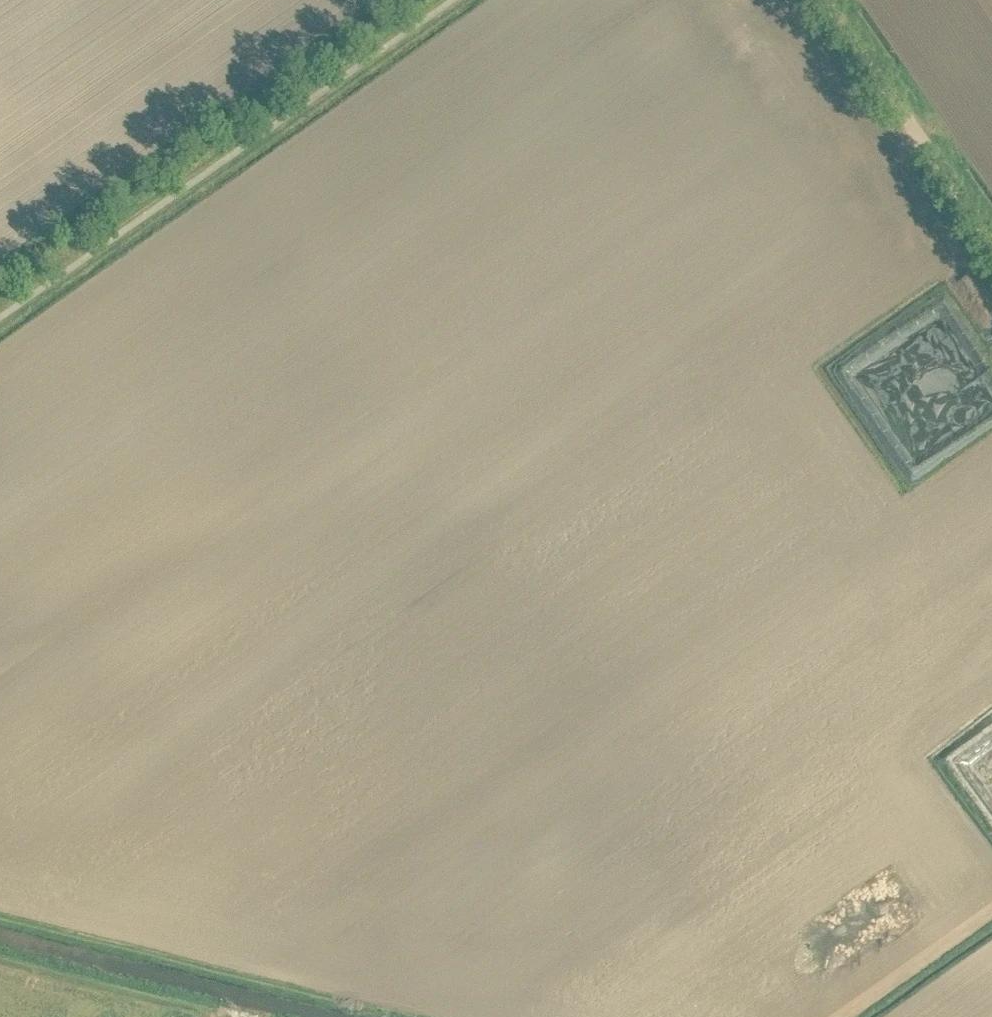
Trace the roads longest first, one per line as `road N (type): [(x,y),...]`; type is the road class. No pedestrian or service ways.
road 1 (unclassified): [(825,0),(991,244)]
road 2 (track): [(991,906),(839,1016)]

